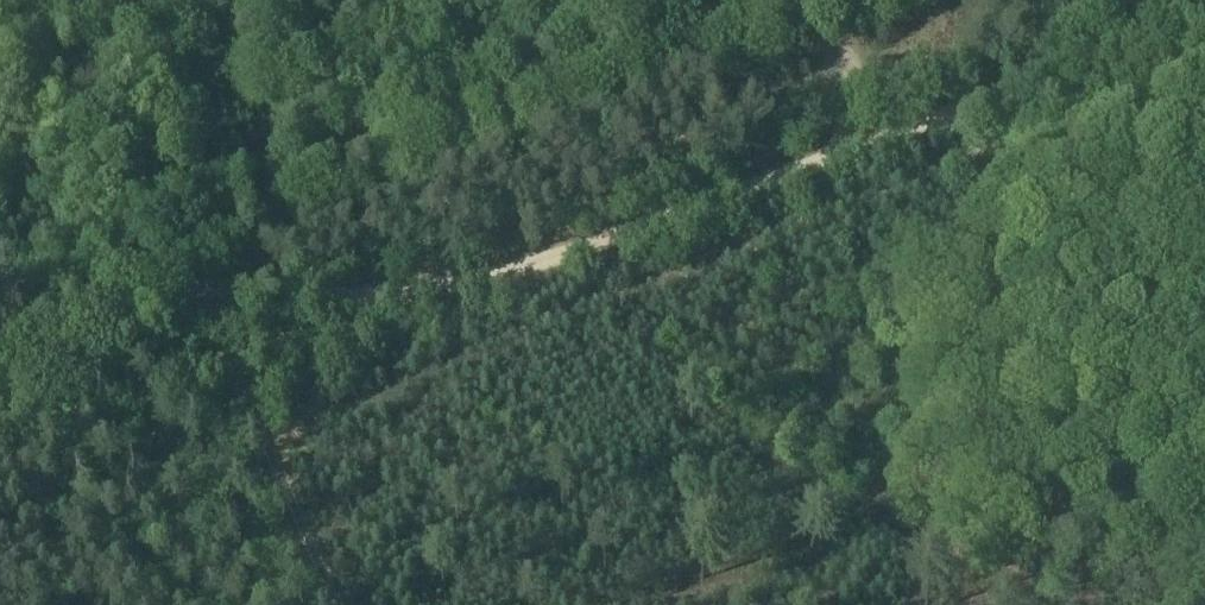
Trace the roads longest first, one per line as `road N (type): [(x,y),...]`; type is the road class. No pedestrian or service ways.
road 1 (track): [(151,285),(334,295),(448,285),(589,245),(959,105),(1204,28)]
road 2 (track): [(151,285),(253,215),(787,0)]
road 3 (track): [(215,288),(350,604)]
road 4 (track): [(0,337),(151,285)]
road 5 (track): [(807,0),(853,148)]

